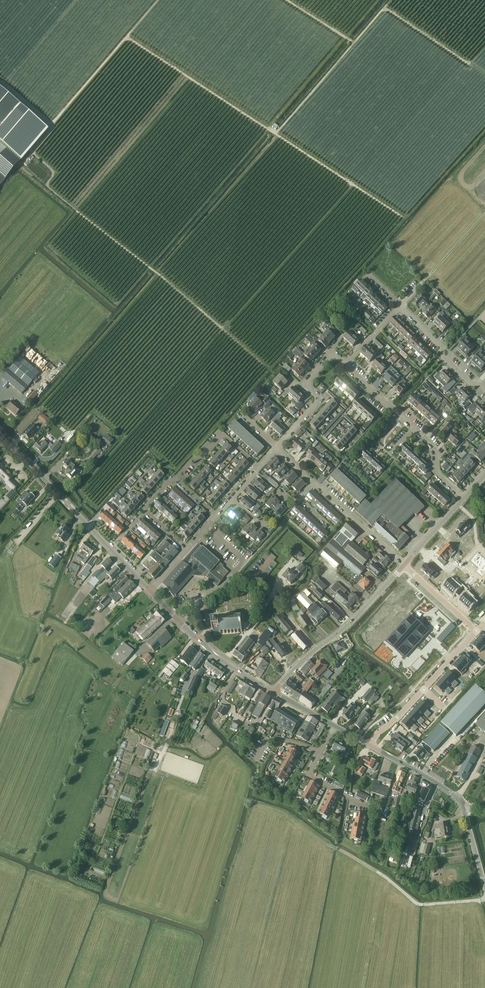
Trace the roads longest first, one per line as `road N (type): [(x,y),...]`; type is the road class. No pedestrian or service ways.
road 1 (unclassified): [(151,591),(0,433)]
road 2 (residential): [(464,499),(437,473),(430,442),(345,364)]
road 3 (unclassified): [(274,692),(404,565)]
road 4 (unclassified): [(274,692),(223,662),(151,591)]
road 5 (residential): [(369,745),(474,630)]
road 6 (residential): [(277,448),(317,404),(310,377),(328,357),(345,364)]
road 7 (residential): [(404,565),(314,482)]
road 8 (residential): [(484,389),(445,359),(401,305)]

